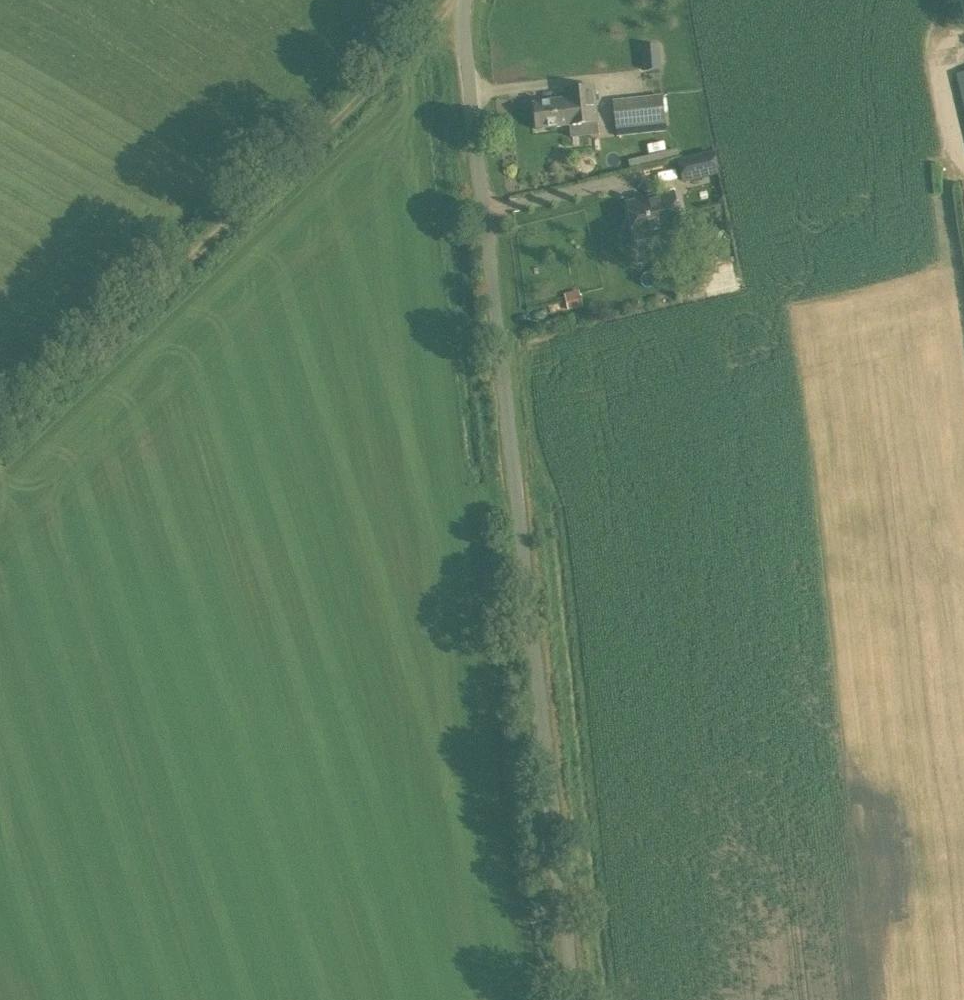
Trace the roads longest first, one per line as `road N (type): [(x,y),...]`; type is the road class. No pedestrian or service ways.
road 1 (unclassified): [(571,999),(461,0)]
road 2 (track): [(461,2),(0,432)]

